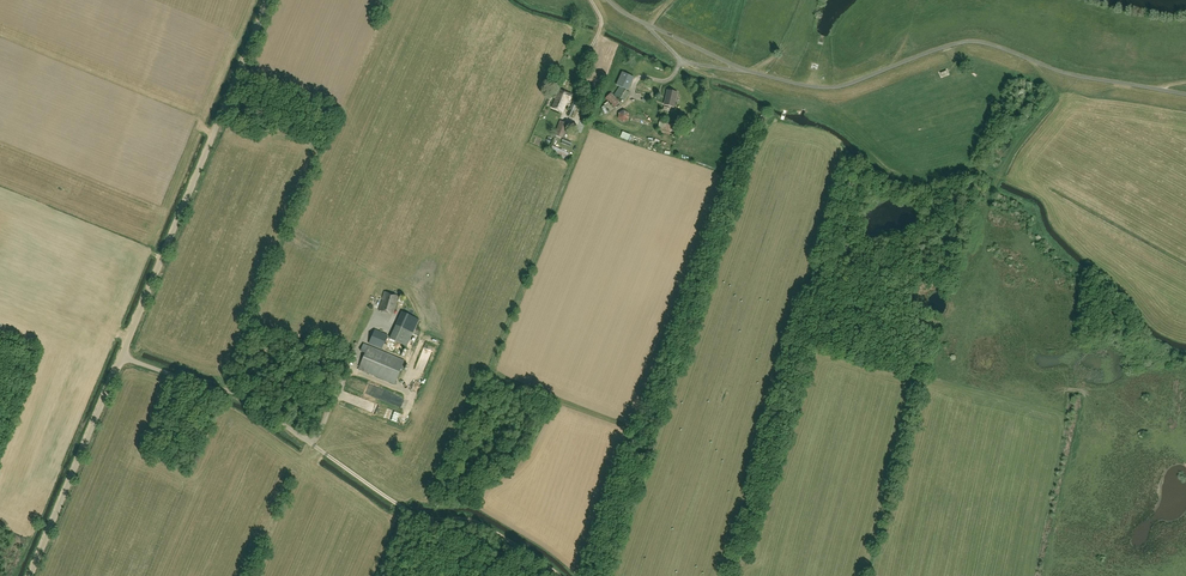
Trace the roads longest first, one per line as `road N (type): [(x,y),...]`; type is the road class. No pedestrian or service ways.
road 1 (unclassified): [(30,575),(269,0)]
road 2 (unclassified): [(1185,95),(1064,73),(977,42),(848,85),(808,86),(739,67),(608,0)]

